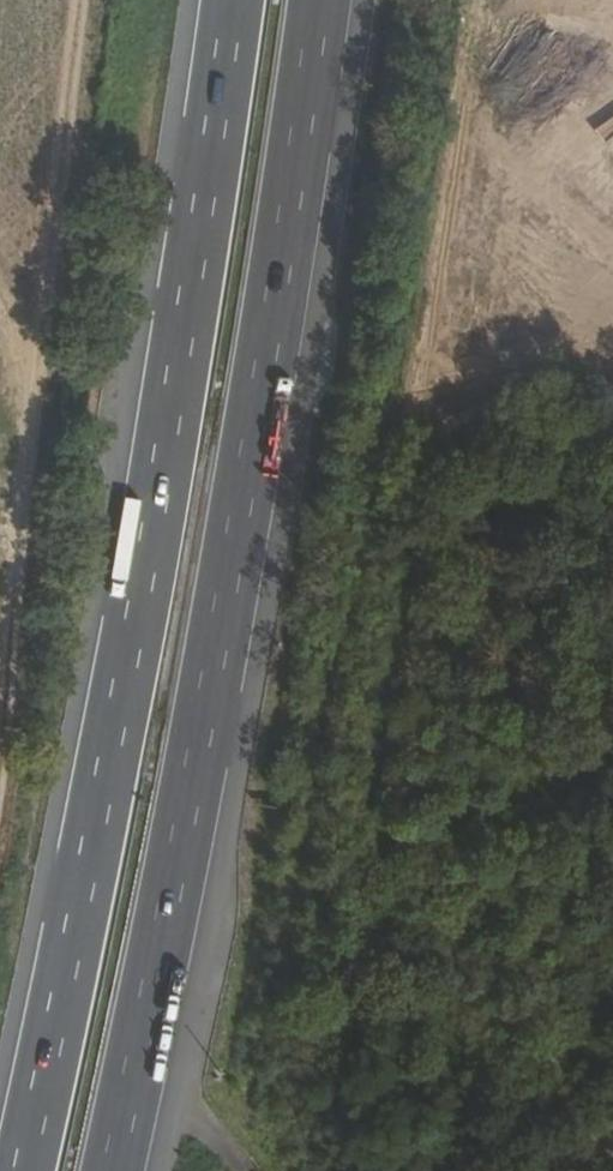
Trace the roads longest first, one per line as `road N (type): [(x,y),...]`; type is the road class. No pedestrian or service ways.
road 1 (motorway): [(237,0),(188,325),(23,1170)]
road 2 (motorway): [(111,1170),(244,507),(319,0)]
road 3 (track): [(94,0),(33,469)]
road 4 (track): [(0,764),(33,469)]

